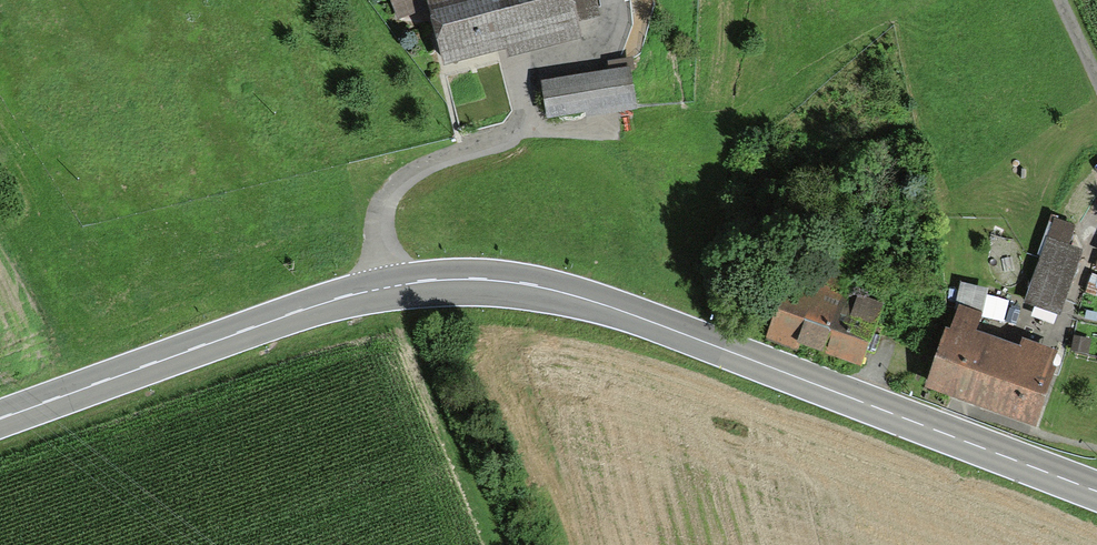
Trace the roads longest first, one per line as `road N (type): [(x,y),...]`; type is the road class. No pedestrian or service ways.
road 1 (primary): [(383,288),(497,281),(588,299),(1096,494)]
road 2 (residential): [(614,0),(621,41),(520,72),(523,132),(443,160),(389,200),(378,232),(383,288)]
road 3 (primary): [(0,425),(298,312),(383,288)]

